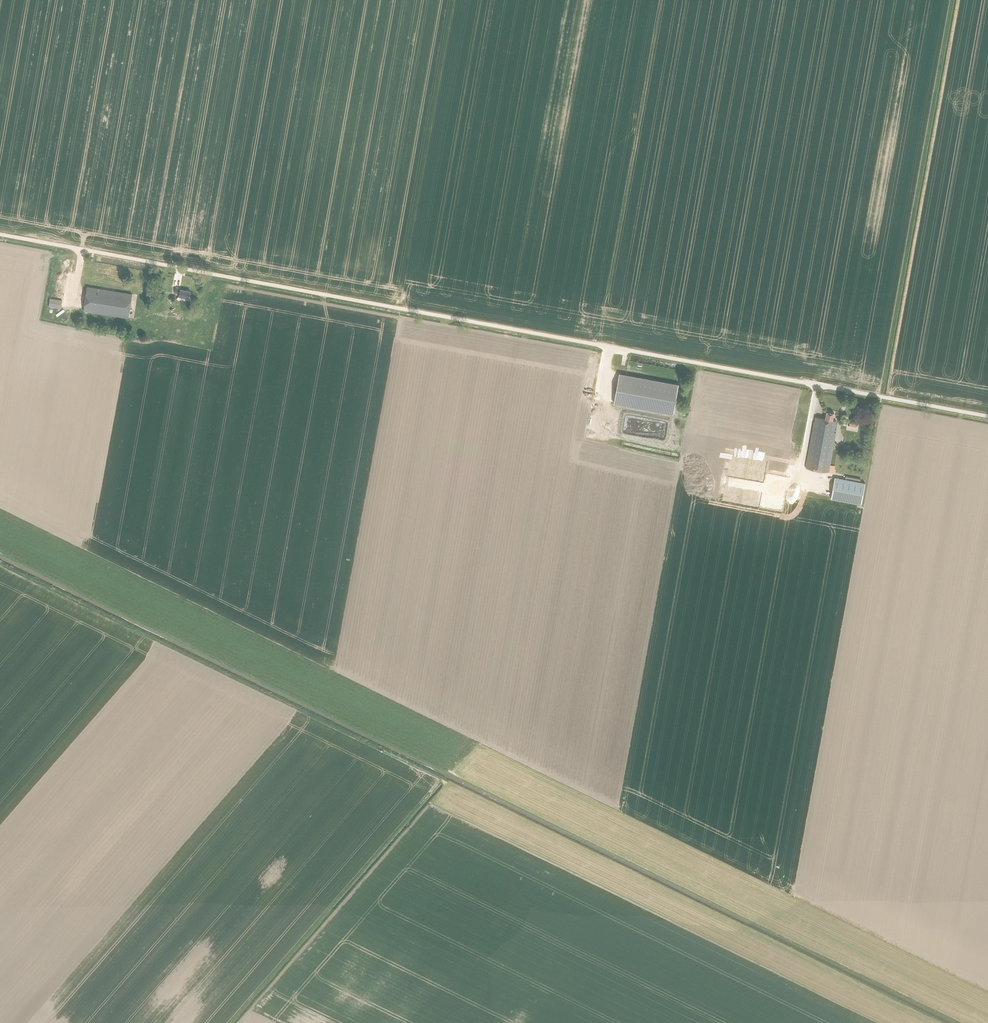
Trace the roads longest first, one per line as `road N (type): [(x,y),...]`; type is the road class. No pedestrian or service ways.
road 1 (unclassified): [(987,417),(0,235)]

